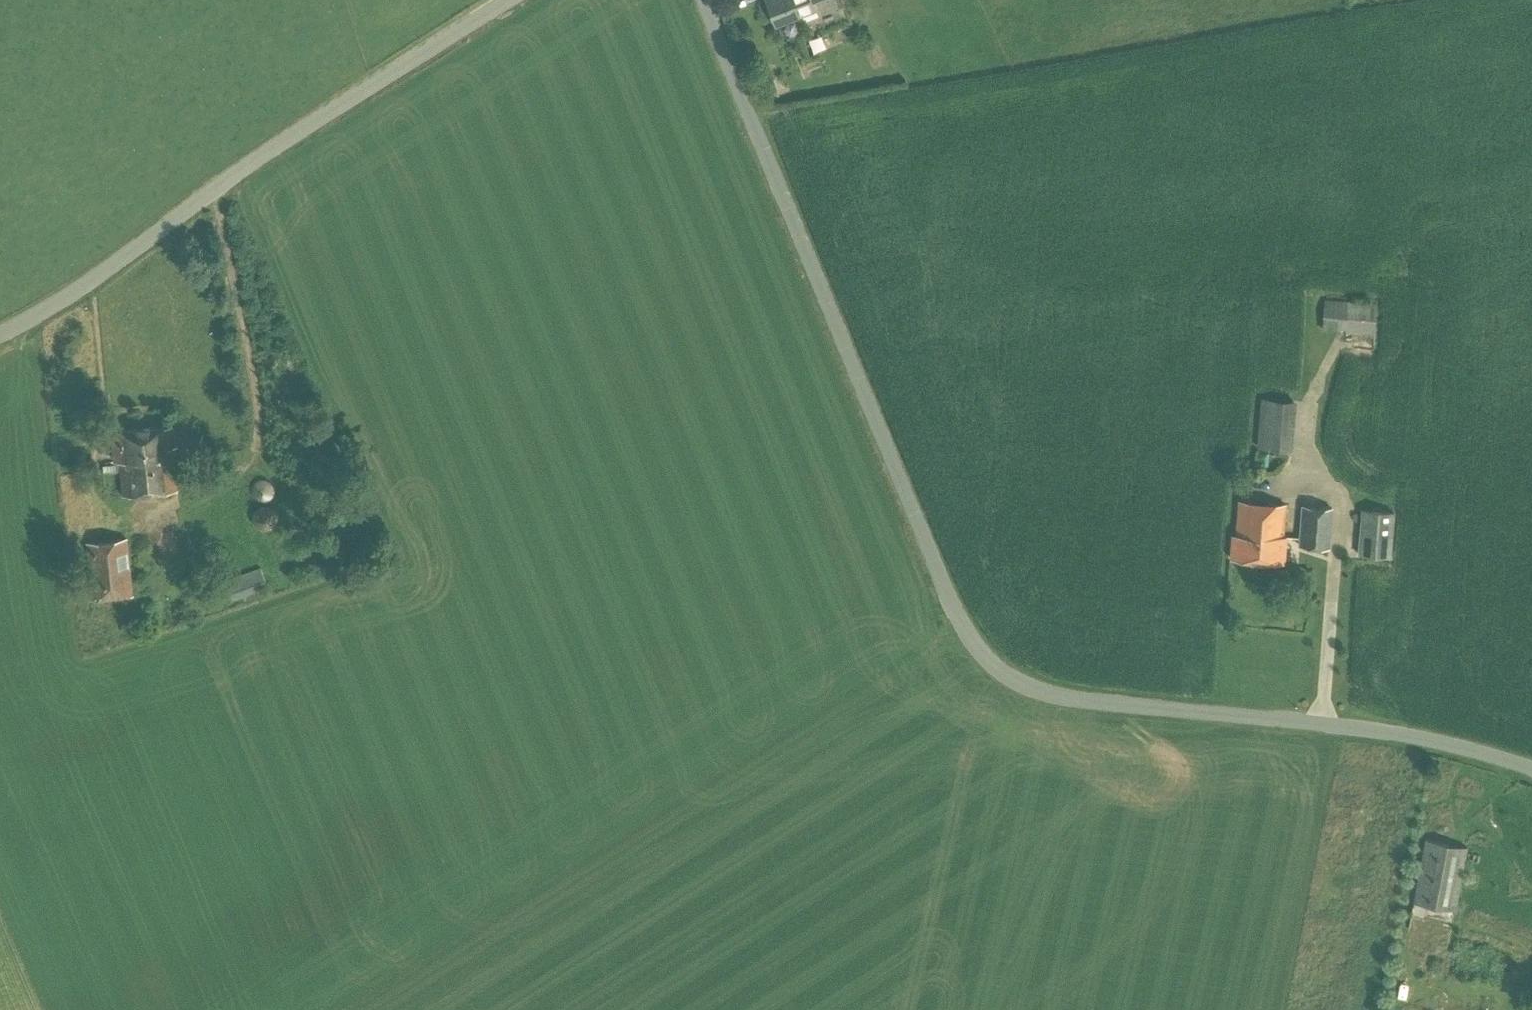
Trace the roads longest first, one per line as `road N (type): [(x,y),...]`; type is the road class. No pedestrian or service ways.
road 1 (unclassified): [(1531,770),(1377,731),(1108,701),(980,660),(706,0)]
road 2 (unclassified): [(0,336),(508,0)]

